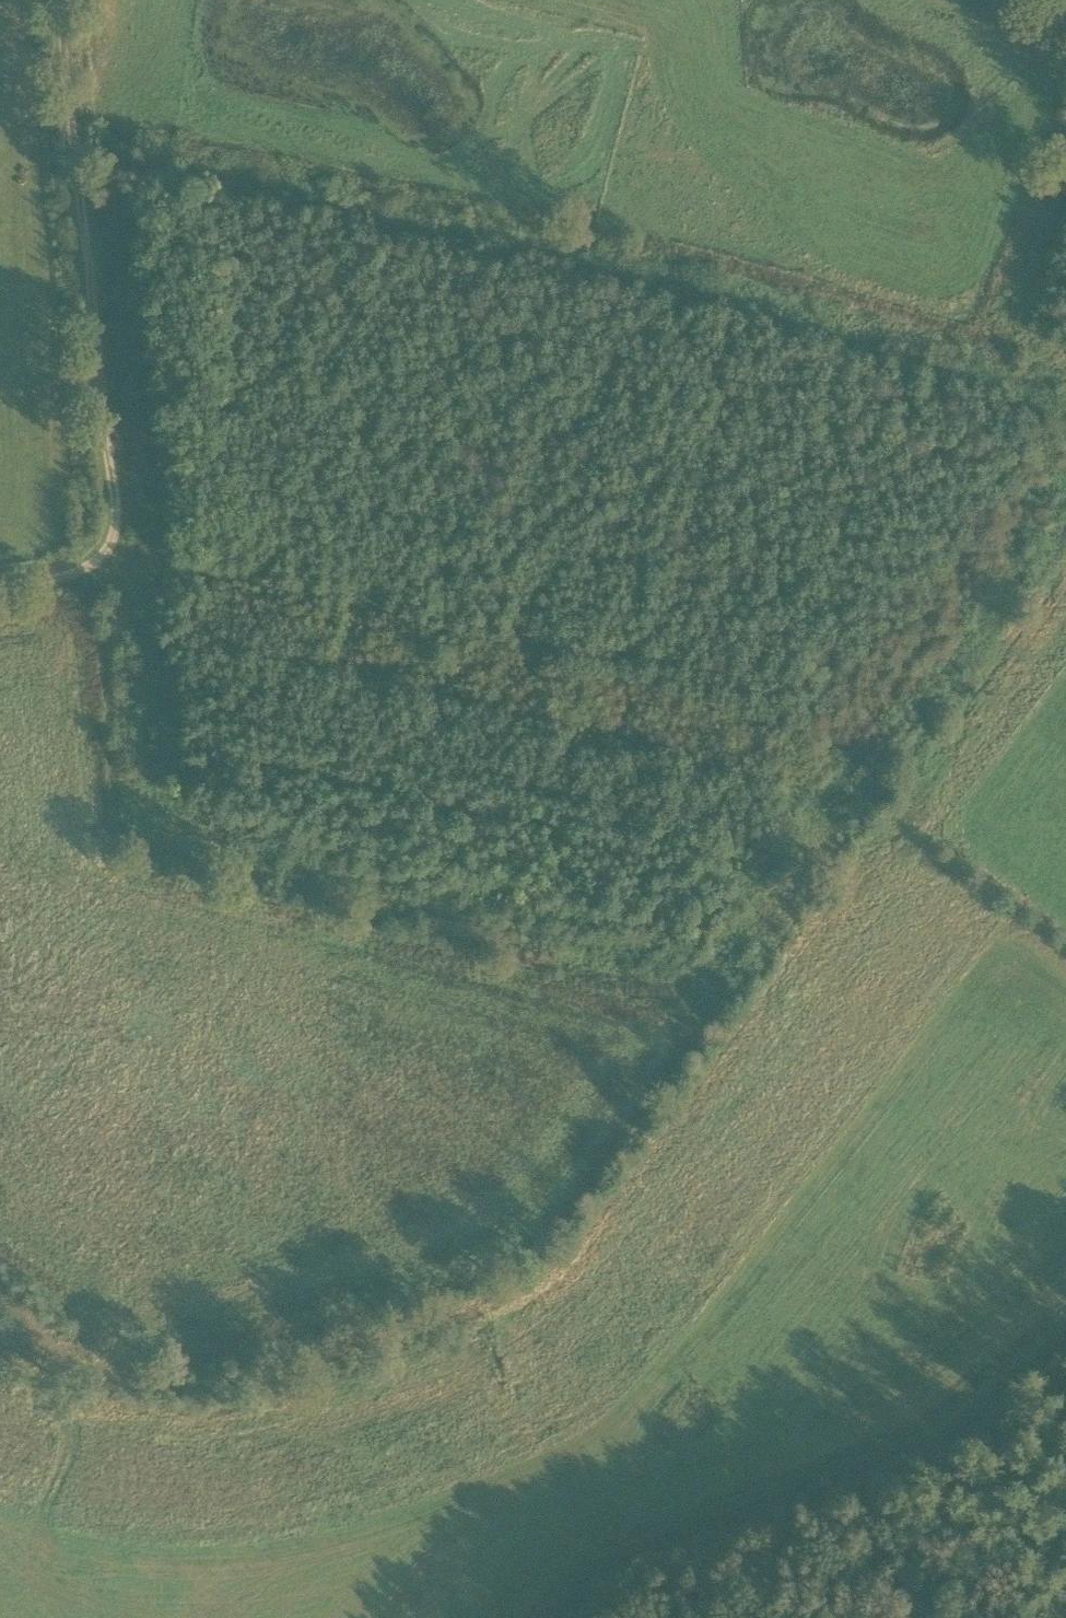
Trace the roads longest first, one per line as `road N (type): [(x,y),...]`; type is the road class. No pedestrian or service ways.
road 1 (track): [(62,0),(115,529),(105,554),(79,573),(0,586)]

